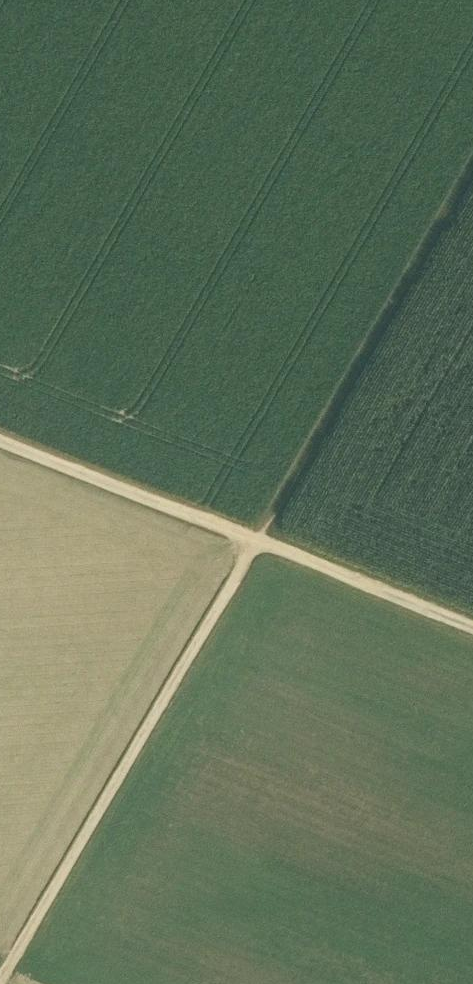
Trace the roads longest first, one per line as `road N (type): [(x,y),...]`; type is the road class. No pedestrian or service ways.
road 1 (track): [(472,626),(0,439)]
road 2 (track): [(273,547),(20,983)]
road 3 (track): [(273,547),(472,184)]

